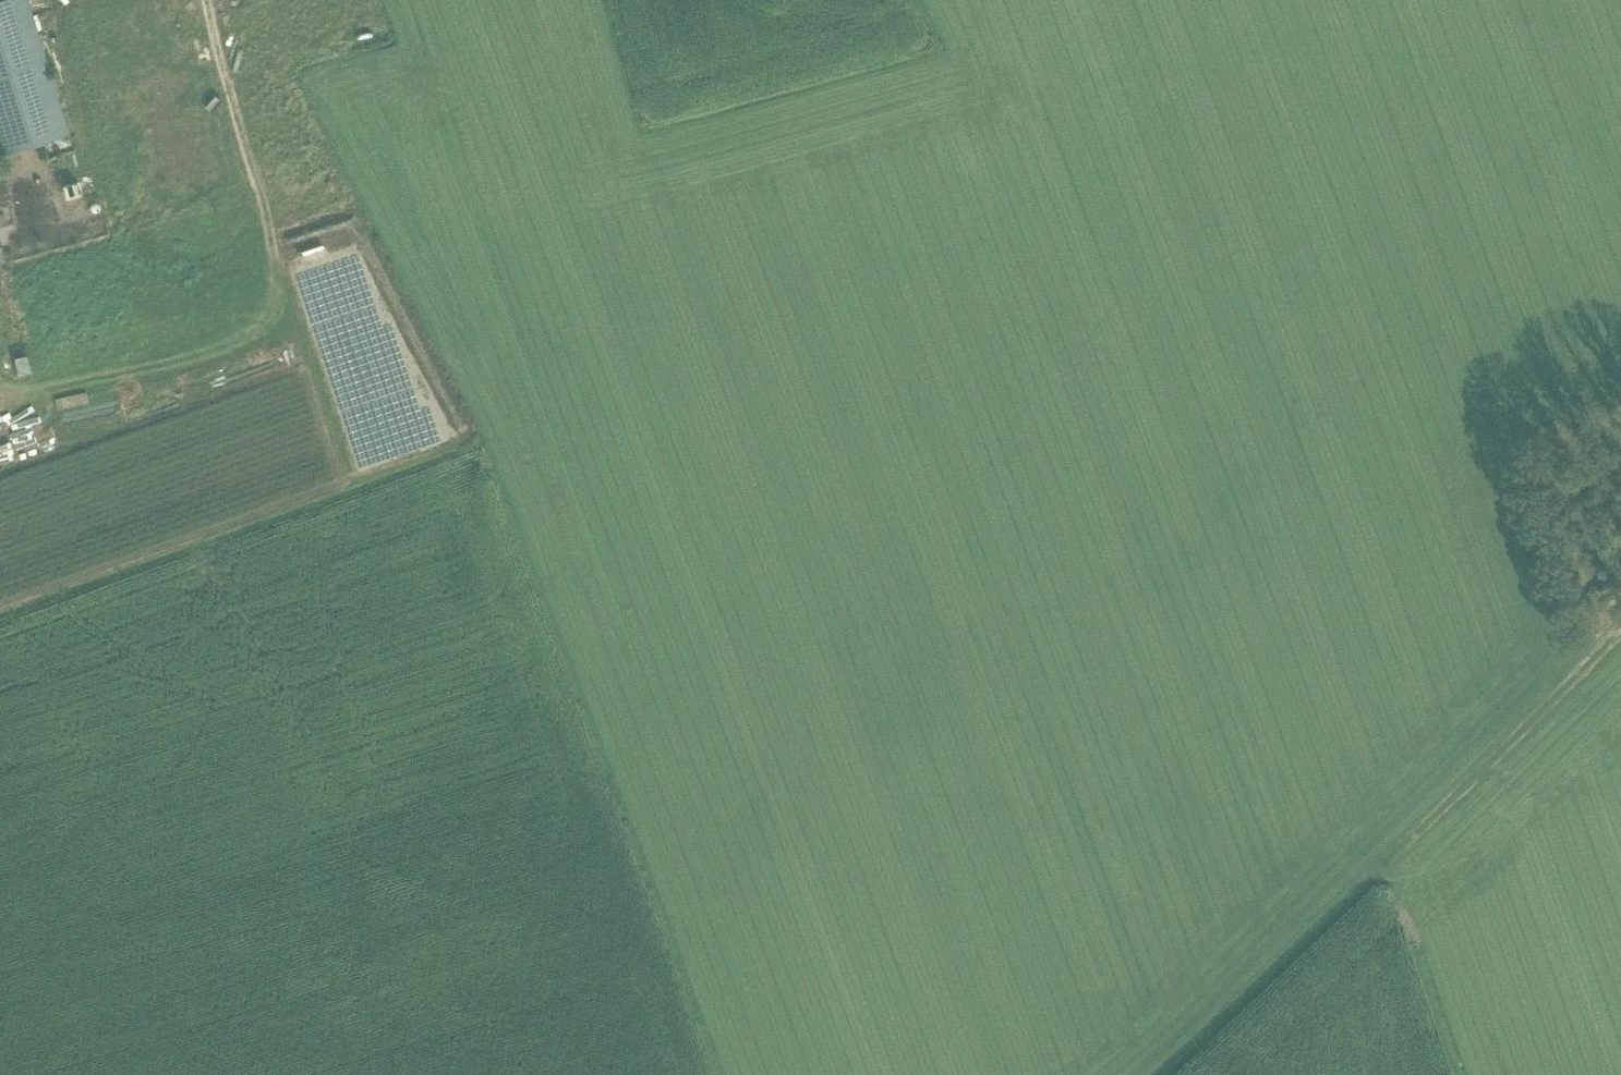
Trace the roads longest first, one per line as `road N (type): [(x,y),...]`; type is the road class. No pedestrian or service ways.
road 1 (track): [(1158,1074),(1620,627)]

